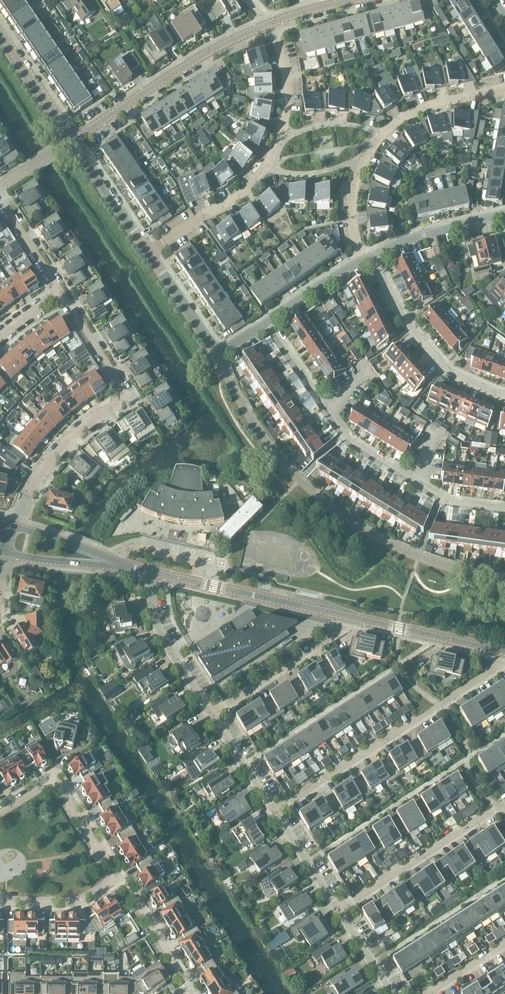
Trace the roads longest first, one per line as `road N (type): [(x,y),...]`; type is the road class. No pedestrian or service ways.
road 1 (residential): [(504,510),(448,502),(349,442),(266,321)]
road 2 (residential): [(12,526),(54,454),(121,398),(59,295)]
road 3 (residential): [(273,810),(500,664),(503,651)]
road 4 (tertiary): [(76,134),(269,24)]
road 5 (residential): [(504,395),(450,375),(401,316),(371,254)]
road 6 (tertiary): [(350,617),(154,572)]
road 7 (residential): [(338,910),(504,803)]
road 8 (residential): [(114,876),(54,779),(0,813)]
road 9 (residential): [(149,249),(220,348),(266,321)]
road 10 (residential): [(210,715),(350,617)]
road 11 (residential): [(210,715),(155,622),(154,572)]
road 12 (tertiary): [(503,651),(350,617)]
road 13 (residential): [(149,249),(233,200),(266,166)]
road 14 (residential): [(371,254),(504,213)]
road 15 (residential): [(149,249),(76,134)]
road 16 (residential): [(384,135),(417,110),(504,89)]
road 17 (tertiary): [(0,30),(76,134)]
road 18 (residential): [(0,899),(75,899),(114,876)]

